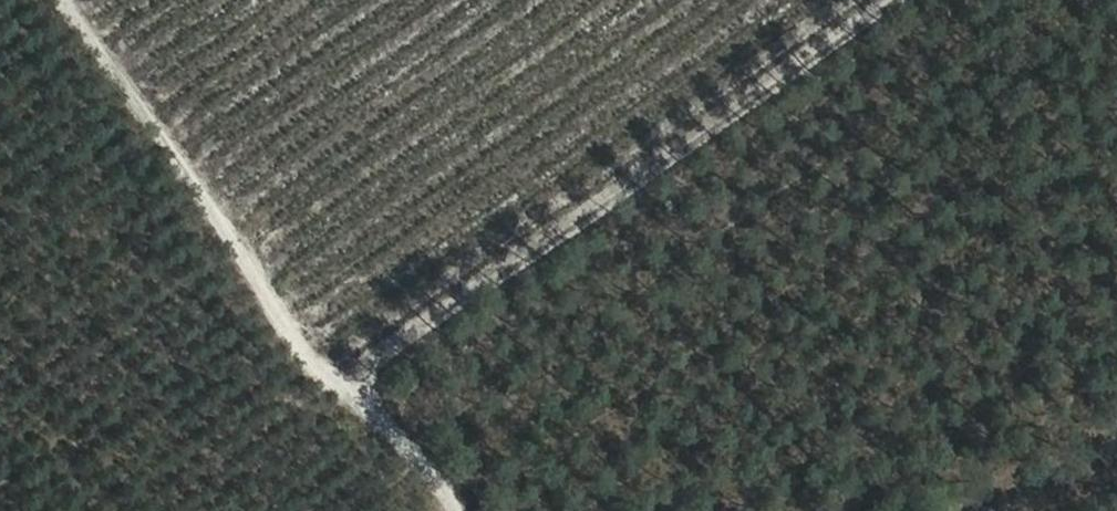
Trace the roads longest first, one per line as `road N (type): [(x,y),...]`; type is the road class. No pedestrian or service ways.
road 1 (track): [(918,0),(337,402),(59,0)]
road 2 (track): [(450,510),(372,378)]
road 3 (residential): [(1116,447),(995,510)]

